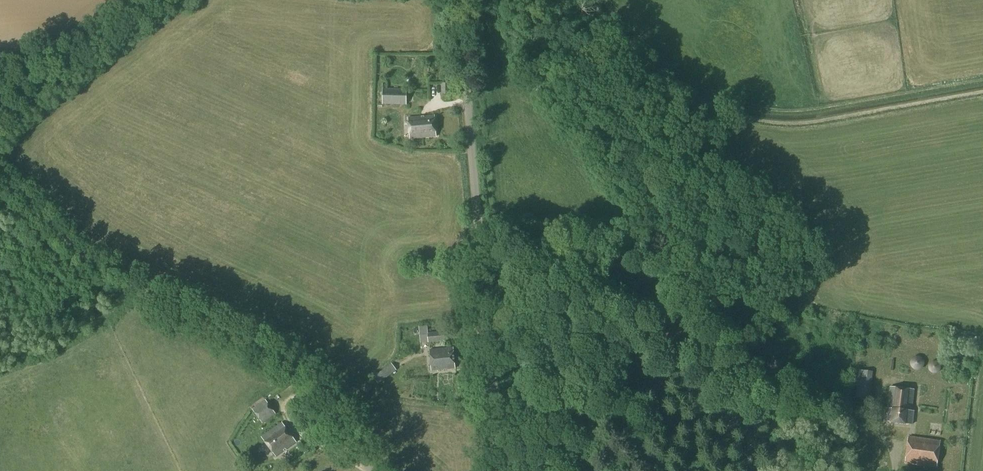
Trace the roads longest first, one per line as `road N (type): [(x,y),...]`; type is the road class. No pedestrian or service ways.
road 1 (unclassified): [(372,470),(313,375),(96,270),(0,178)]
road 2 (unclassified): [(497,470),(455,0)]

